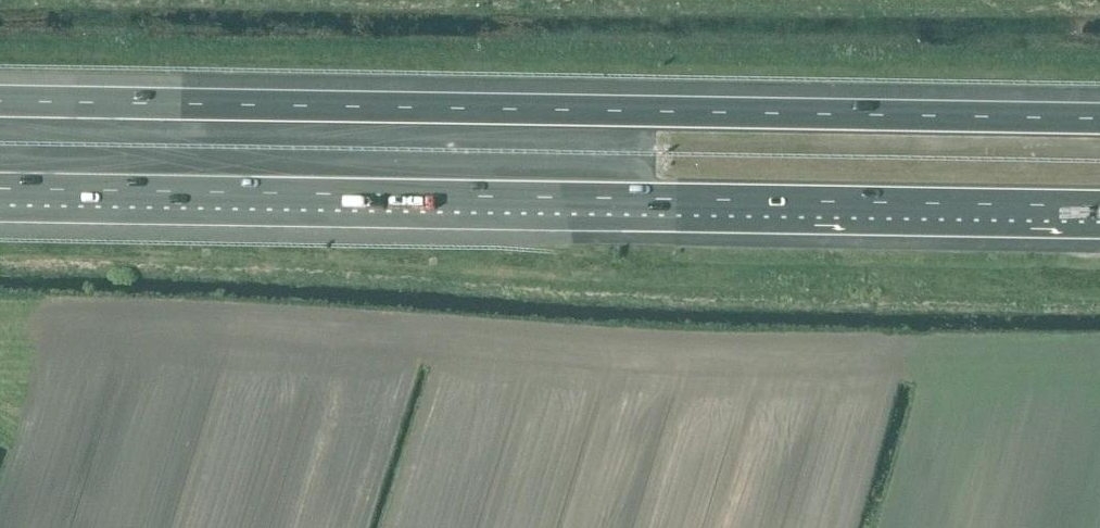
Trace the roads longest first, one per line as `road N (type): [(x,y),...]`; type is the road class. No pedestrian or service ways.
road 1 (motorway): [(0,189),(1099,207)]
road 2 (motorway): [(1099,120),(0,102)]

